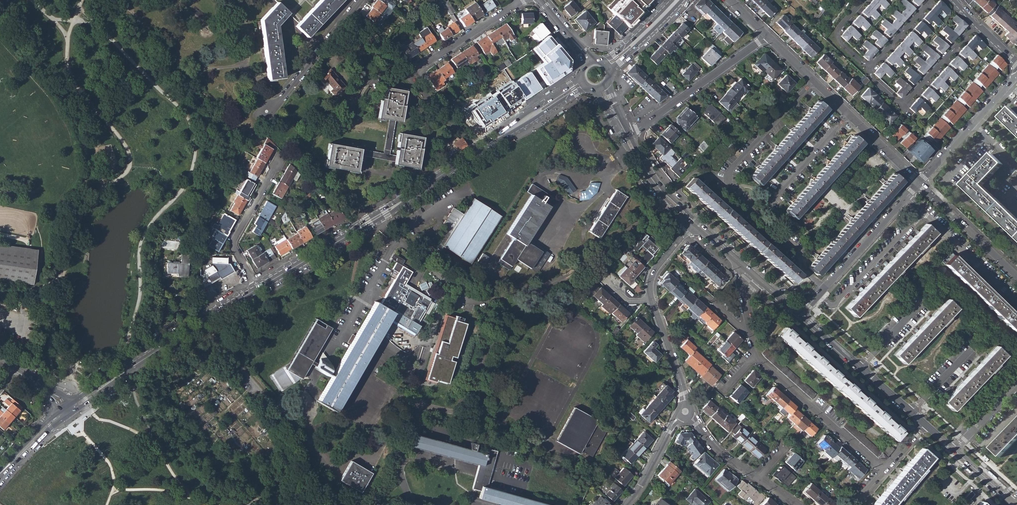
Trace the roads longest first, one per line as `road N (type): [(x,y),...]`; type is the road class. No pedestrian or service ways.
road 1 (secondary): [(257,288),(584,83)]
road 2 (secondary): [(76,404),(257,288)]
road 3 (residential): [(919,183),(768,37)]
road 4 (residential): [(800,314),(919,183)]
road 5 (residential): [(756,356),(883,471)]
road 6 (tertiary): [(800,314),(925,424)]
road 7 (residential): [(634,131),(768,37)]
road 8 (residential): [(975,27),(901,106),(869,70)]
road 9 (residential): [(360,0),(266,112)]
road 10 (residential): [(257,288),(233,243),(279,161)]
road 11 (residential): [(1016,276),(919,183)]
road 12 (residential): [(523,0),(420,68)]

